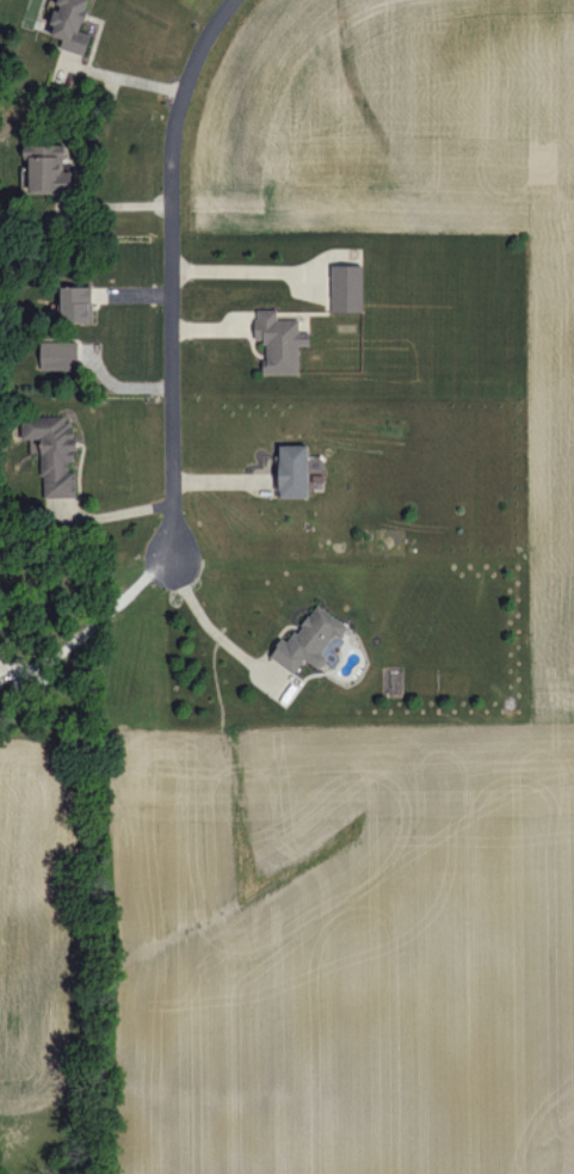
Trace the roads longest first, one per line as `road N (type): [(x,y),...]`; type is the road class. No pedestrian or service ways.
road 1 (residential): [(235,0),(202,44),(173,116),(172,553)]

